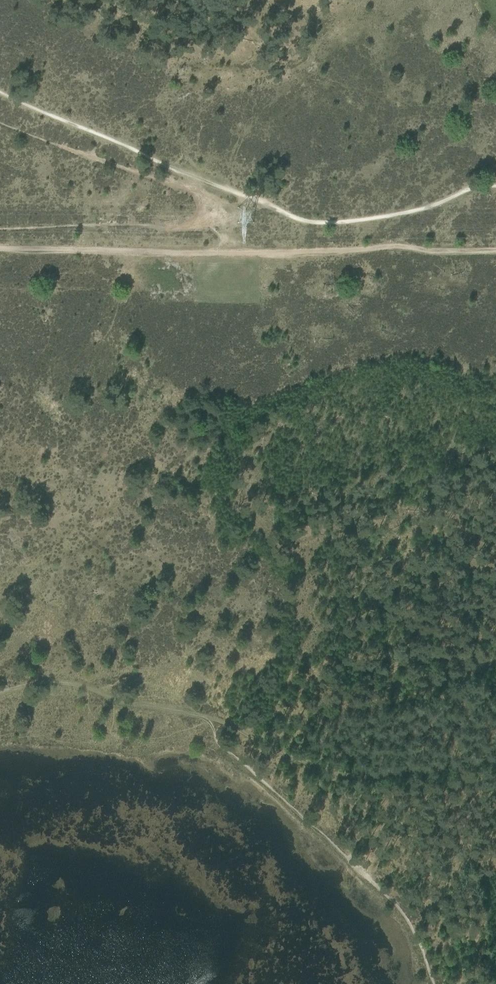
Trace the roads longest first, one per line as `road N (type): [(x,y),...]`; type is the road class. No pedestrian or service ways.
road 1 (track): [(0,680),(56,680),(204,715),(412,742),(495,728)]
road 2 (track): [(495,244),(0,249)]

